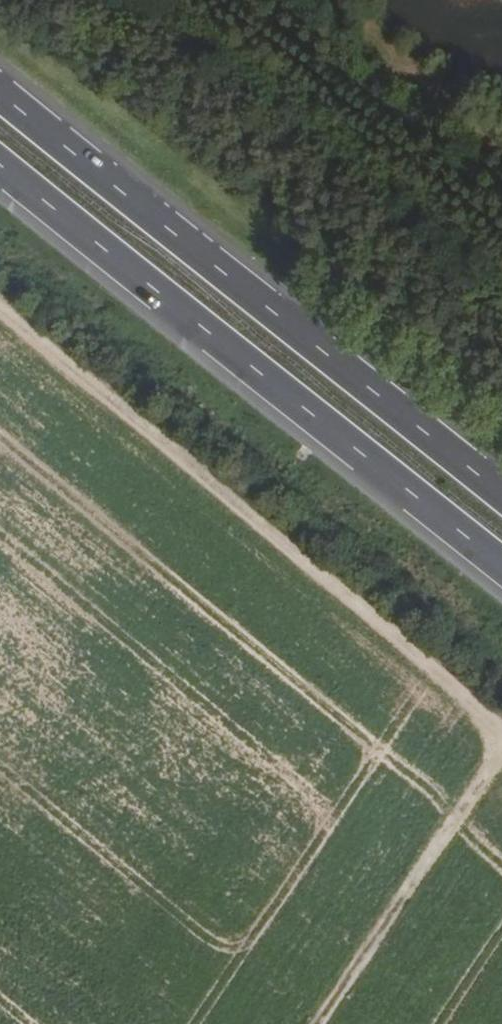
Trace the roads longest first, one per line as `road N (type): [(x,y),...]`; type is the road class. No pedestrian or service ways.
road 1 (track): [(0,308),(501,737)]
road 2 (trunk): [(501,495),(0,93)]
road 3 (trunk): [(0,164),(501,564)]
road 4 (track): [(316,1023),(501,747)]

